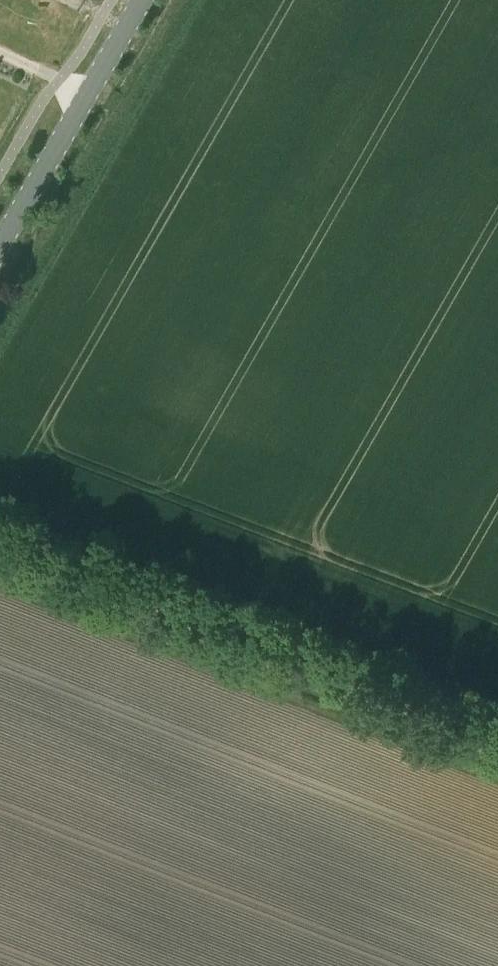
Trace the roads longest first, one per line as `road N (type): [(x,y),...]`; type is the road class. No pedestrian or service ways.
road 1 (track): [(497,750),(0,556)]
road 2 (secondary): [(0,244),(142,0)]

